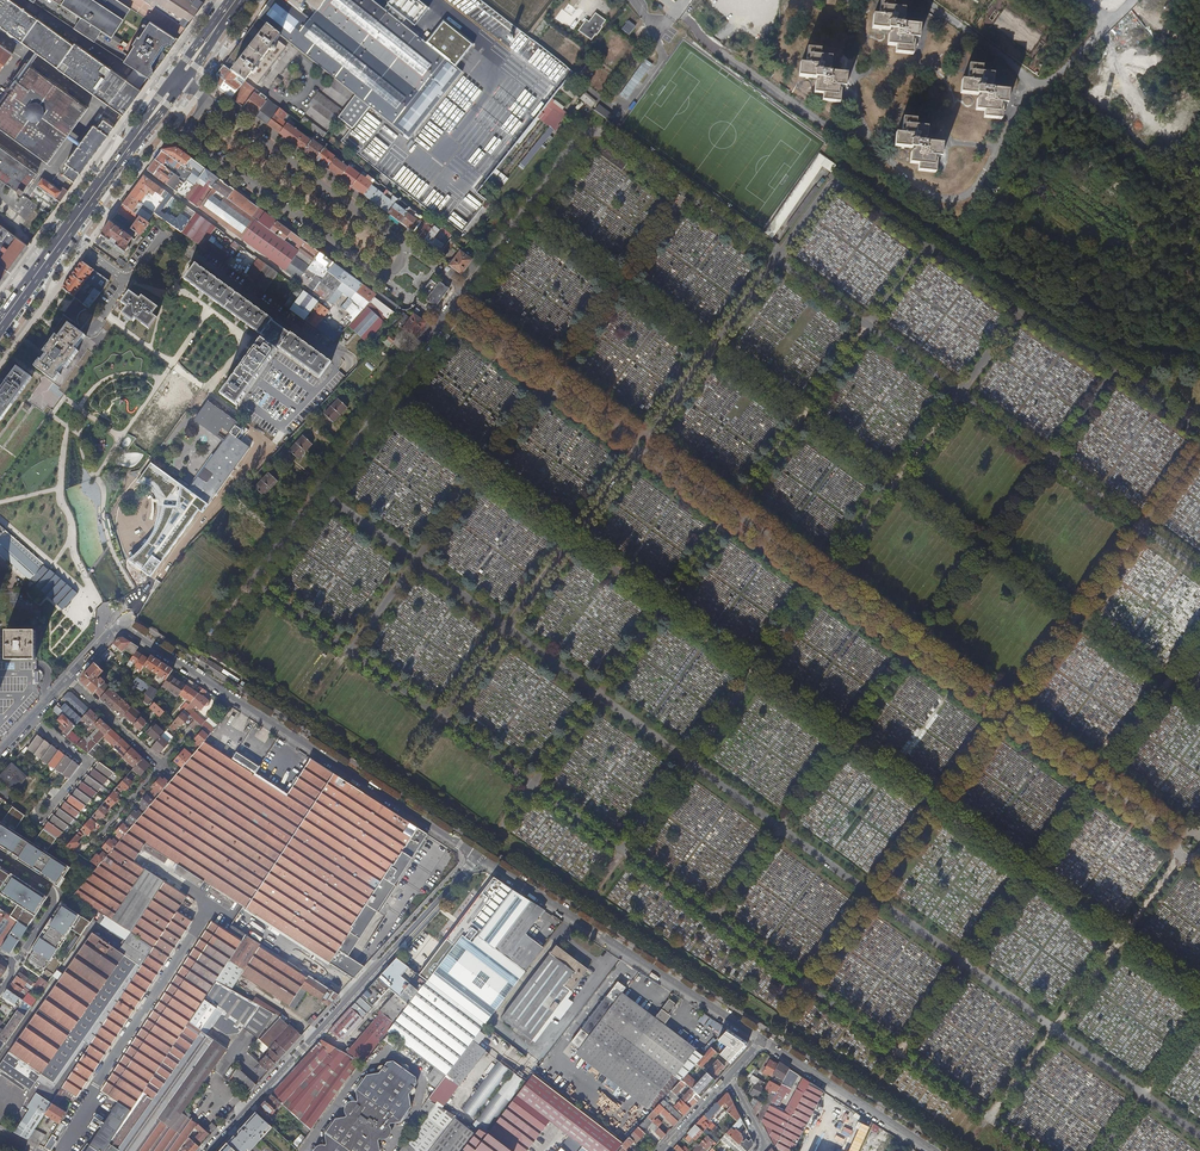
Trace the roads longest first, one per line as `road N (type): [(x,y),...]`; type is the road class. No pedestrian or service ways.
road 1 (residential): [(184,133),(376,274),(394,268),(401,242),(210,101)]
road 2 (residential): [(66,680),(123,628),(477,856)]
road 3 (residential): [(477,856),(208,1150)]
road 4 (residential): [(762,1040),(477,856)]
road 5 (primary): [(0,325),(180,79)]
road 6 (residential): [(934,1150),(762,1040)]
road 7 (residential): [(0,857),(58,895),(11,963)]
road 8 (residential): [(160,766),(66,680)]

